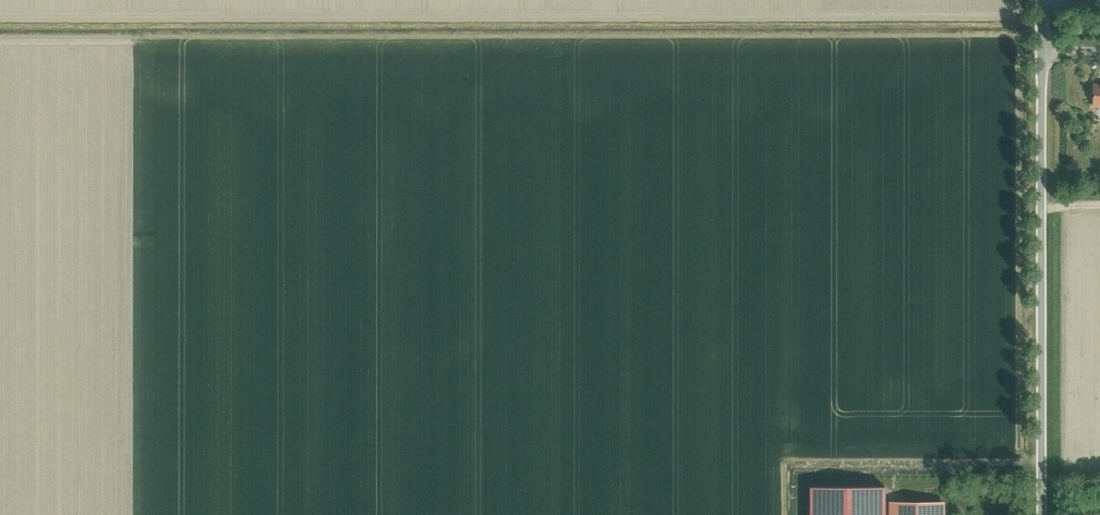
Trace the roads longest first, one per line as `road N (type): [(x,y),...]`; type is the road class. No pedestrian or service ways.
road 1 (unclassified): [(1041,514),(1041,0)]

